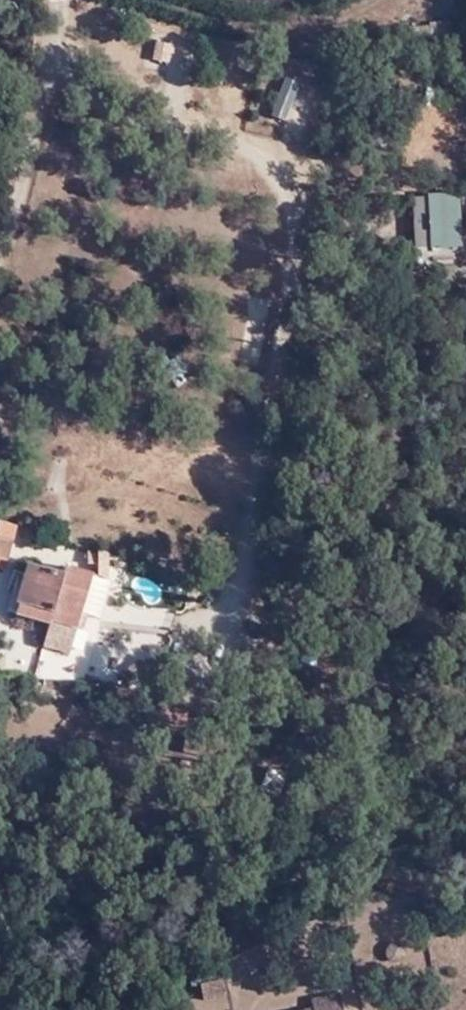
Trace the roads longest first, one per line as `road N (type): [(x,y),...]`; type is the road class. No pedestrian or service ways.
road 1 (track): [(50,40),(71,83),(100,107),(222,138),(262,157),(288,199),(298,266),(260,542),(245,596),(217,609),(158,619)]
road 2 (track): [(49,0),(41,104),(0,286)]

